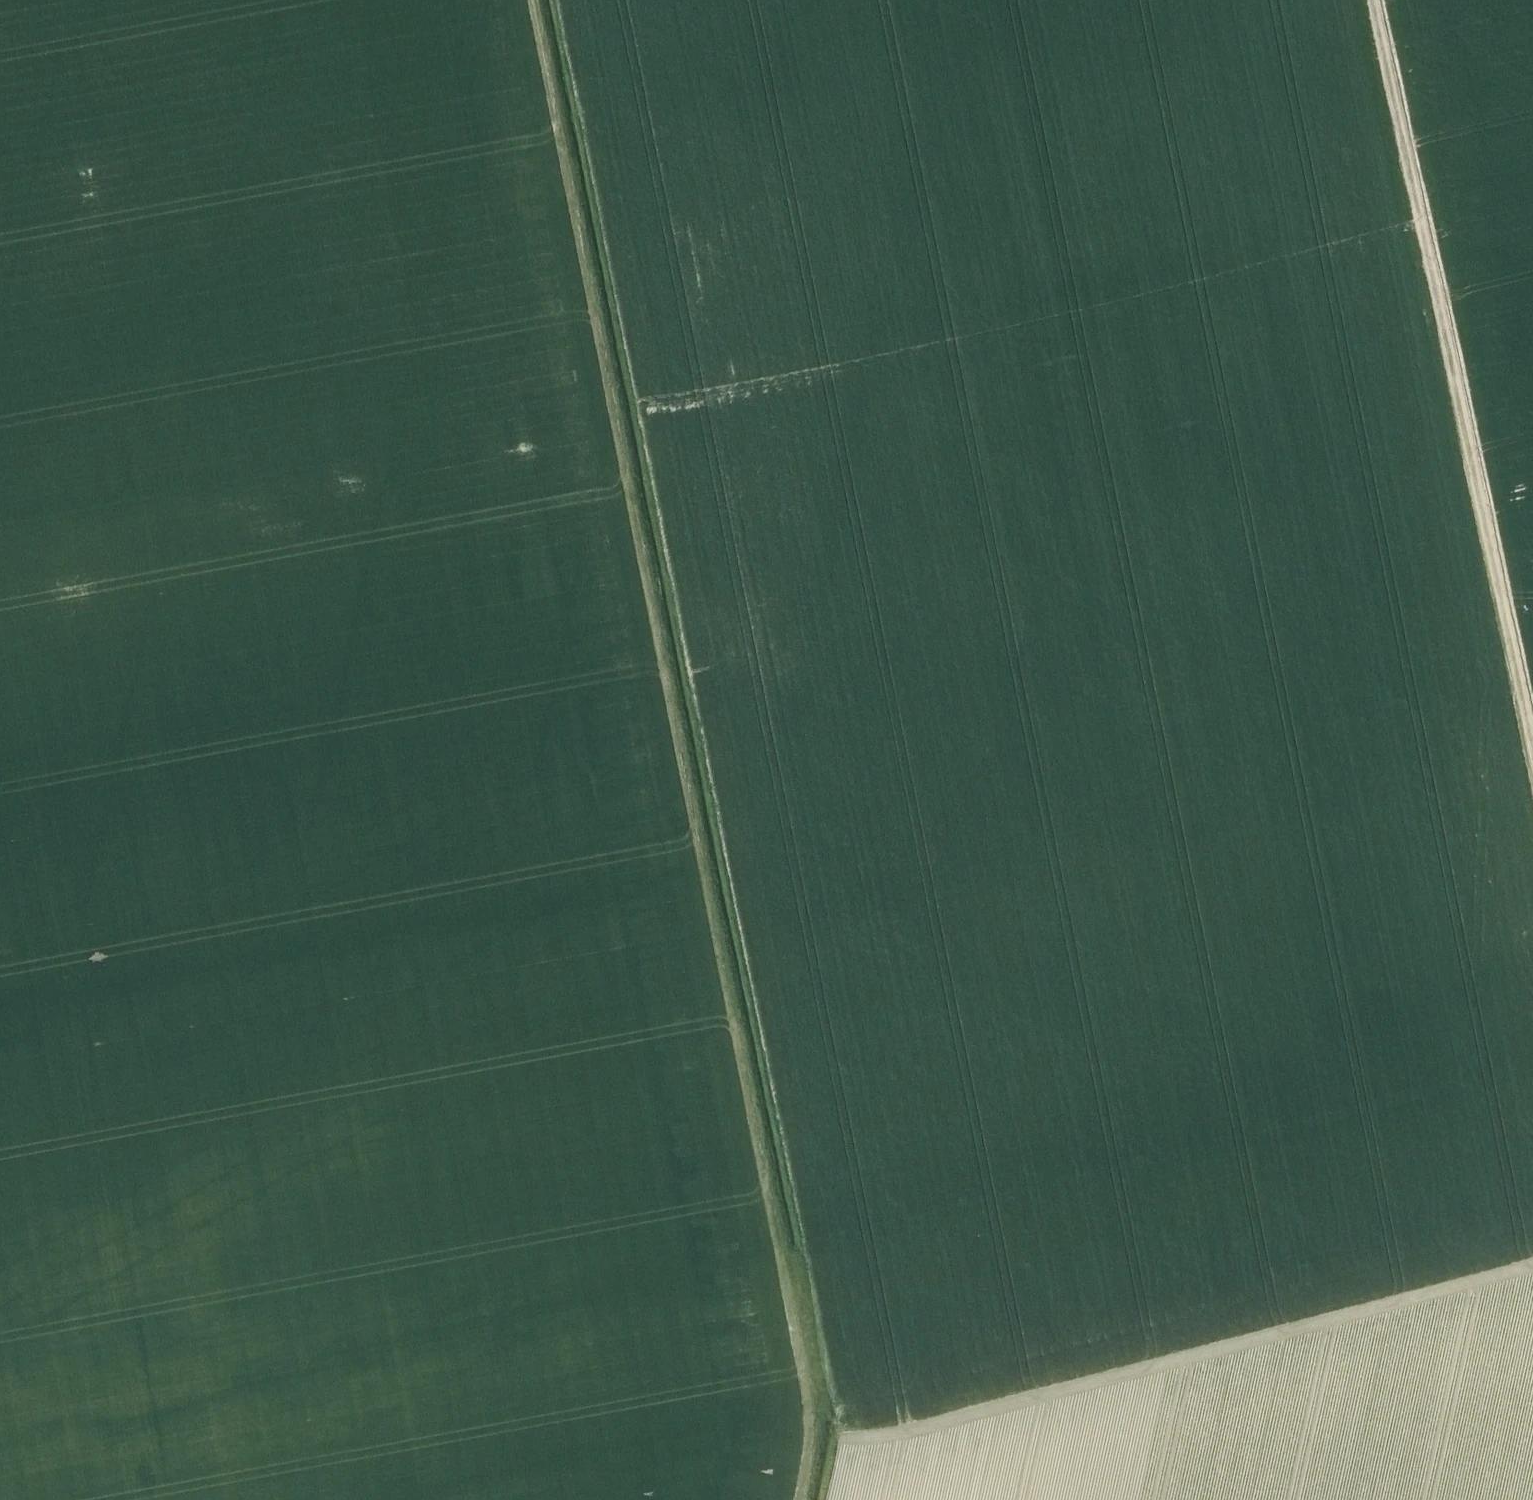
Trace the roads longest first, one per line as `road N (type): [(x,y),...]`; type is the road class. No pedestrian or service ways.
road 1 (track): [(1532,753),(1373,0)]

